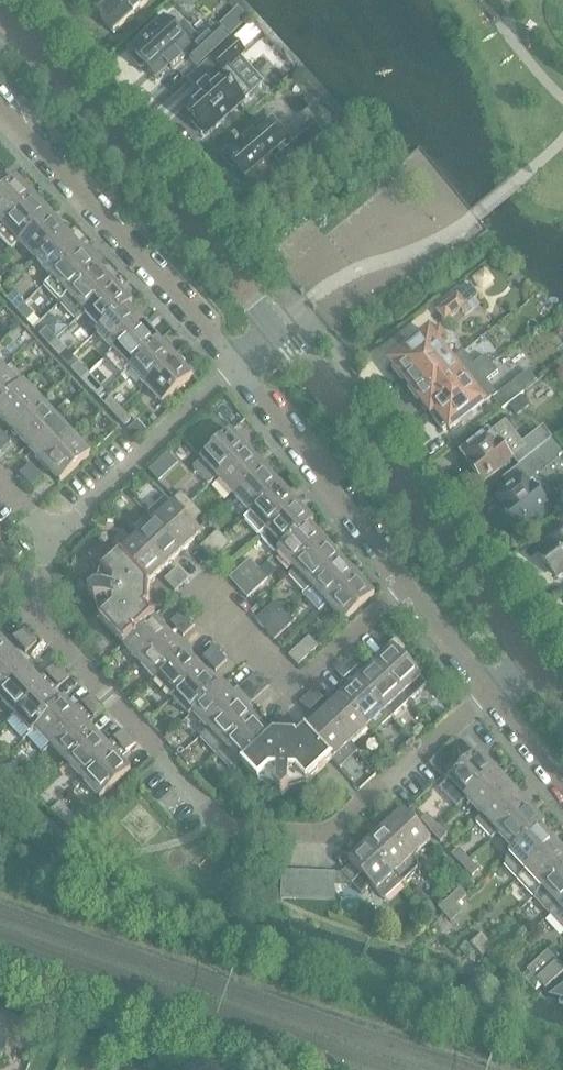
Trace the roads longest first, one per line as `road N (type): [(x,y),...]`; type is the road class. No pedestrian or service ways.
road 1 (residential): [(55,537),(39,622),(227,831),(326,835),(488,691)]
road 2 (tertiary): [(528,659),(276,329)]
road 3 (tertiary): [(276,329),(6,21)]
road 4 (residential): [(0,109),(235,369)]
road 5 (residential): [(200,589),(295,687),(402,586)]
road 6 (residential): [(235,369),(402,586)]
road 7 (residential): [(55,537),(235,369)]
road 8 (residential): [(402,586),(488,691)]
road 9 (residential): [(488,691),(562,785)]

